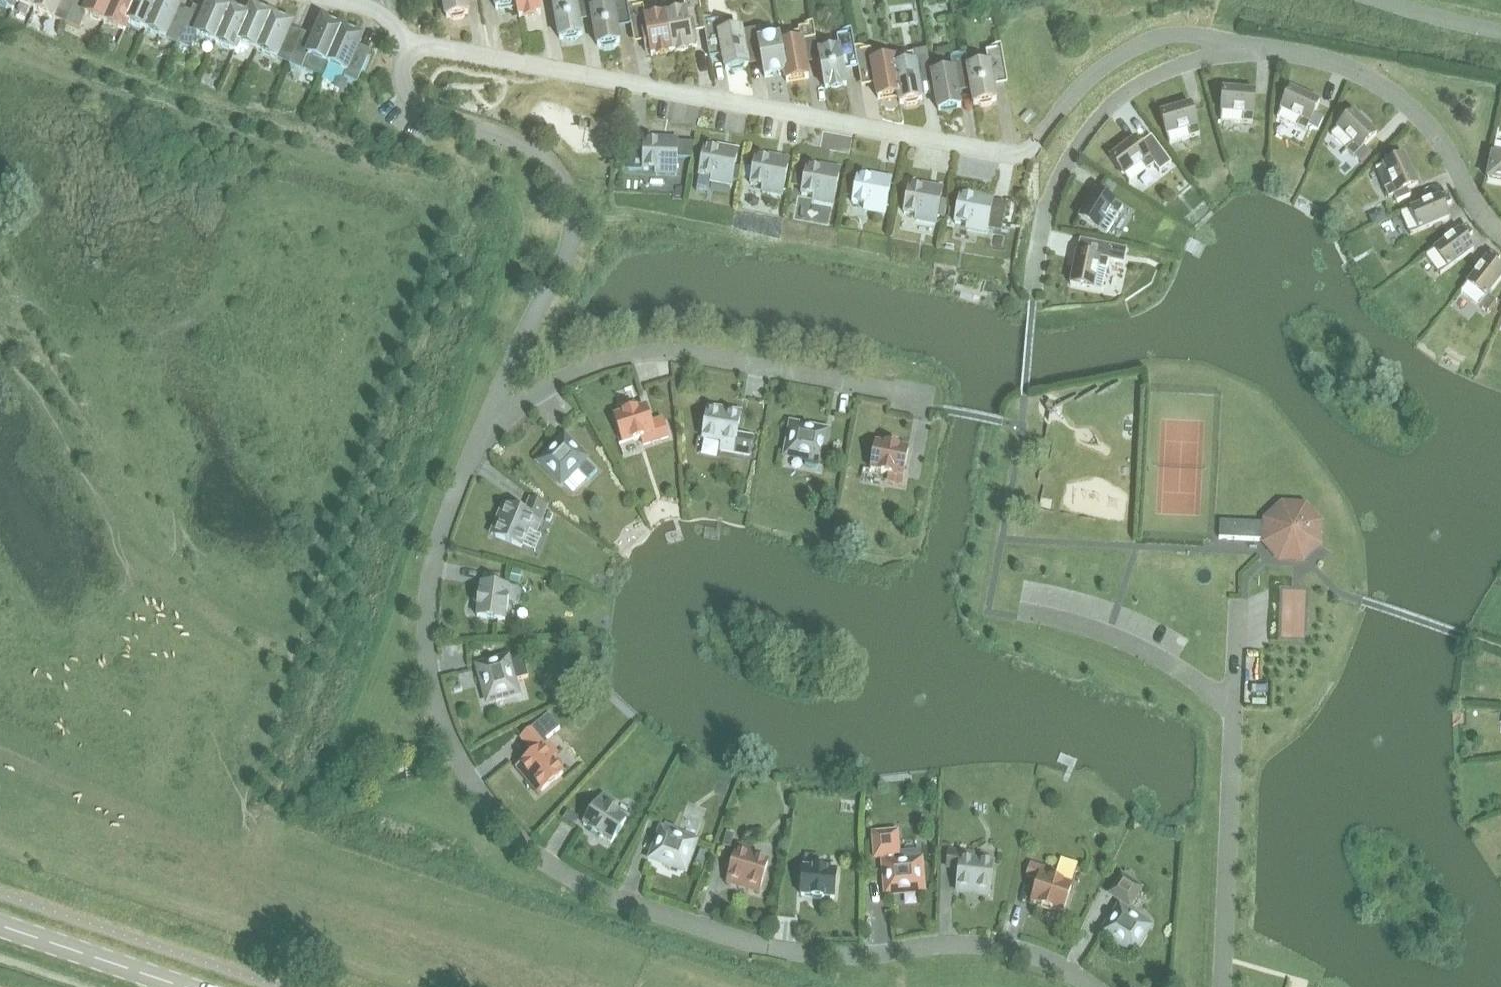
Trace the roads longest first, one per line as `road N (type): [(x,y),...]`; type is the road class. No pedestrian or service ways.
road 1 (unclassified): [(1090,986),(1036,957),(985,947),(872,957),(768,951),(579,886),(537,855),(471,780),(432,679),(426,619),(433,565),(483,435)]
road 2 (unclassified): [(414,53),(457,54),(1019,160),(1073,97),(1145,43),(1198,37),(1227,53)]
road 3 (unclassified): [(483,435),(566,251),(573,213),(564,184),(541,157),(417,103),(406,72),(414,53)]
road 4 (unclassified): [(483,435),(568,376),(664,351),(923,402)]
road 5 (unclassified): [(1227,53),(1295,53),(1383,88),(1427,126),(1469,199),(1500,236)]
road 6 (unclassified): [(1227,53),(1130,90),(1080,148),(1054,194),(1032,296)]
road 7 (unclassified): [(1222,986),(1234,703)]
road 8 (unclassified): [(1234,703),(1131,645),(1028,613)]
road 9 (secondary): [(189,986),(0,924)]
road 10 (unclassified): [(1234,703),(1250,565)]
road 11 (unclassified): [(1500,31),(1379,0)]

